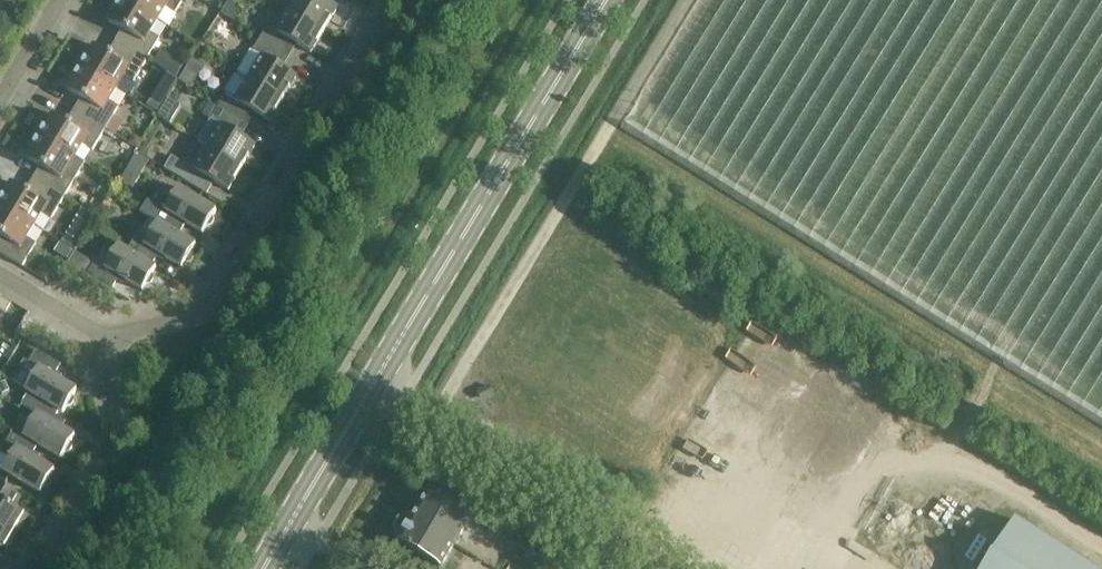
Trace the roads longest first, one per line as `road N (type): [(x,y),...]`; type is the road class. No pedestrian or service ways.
road 1 (secondary): [(265,568),(607,0)]
road 2 (track): [(689,0),(433,421)]
road 3 (residential): [(391,0),(226,286),(118,339)]
road 4 (residential): [(49,568),(119,448),(118,339)]
road 5 (residential): [(118,339),(99,339),(0,272)]
road 6 (residential): [(0,117),(69,0)]

